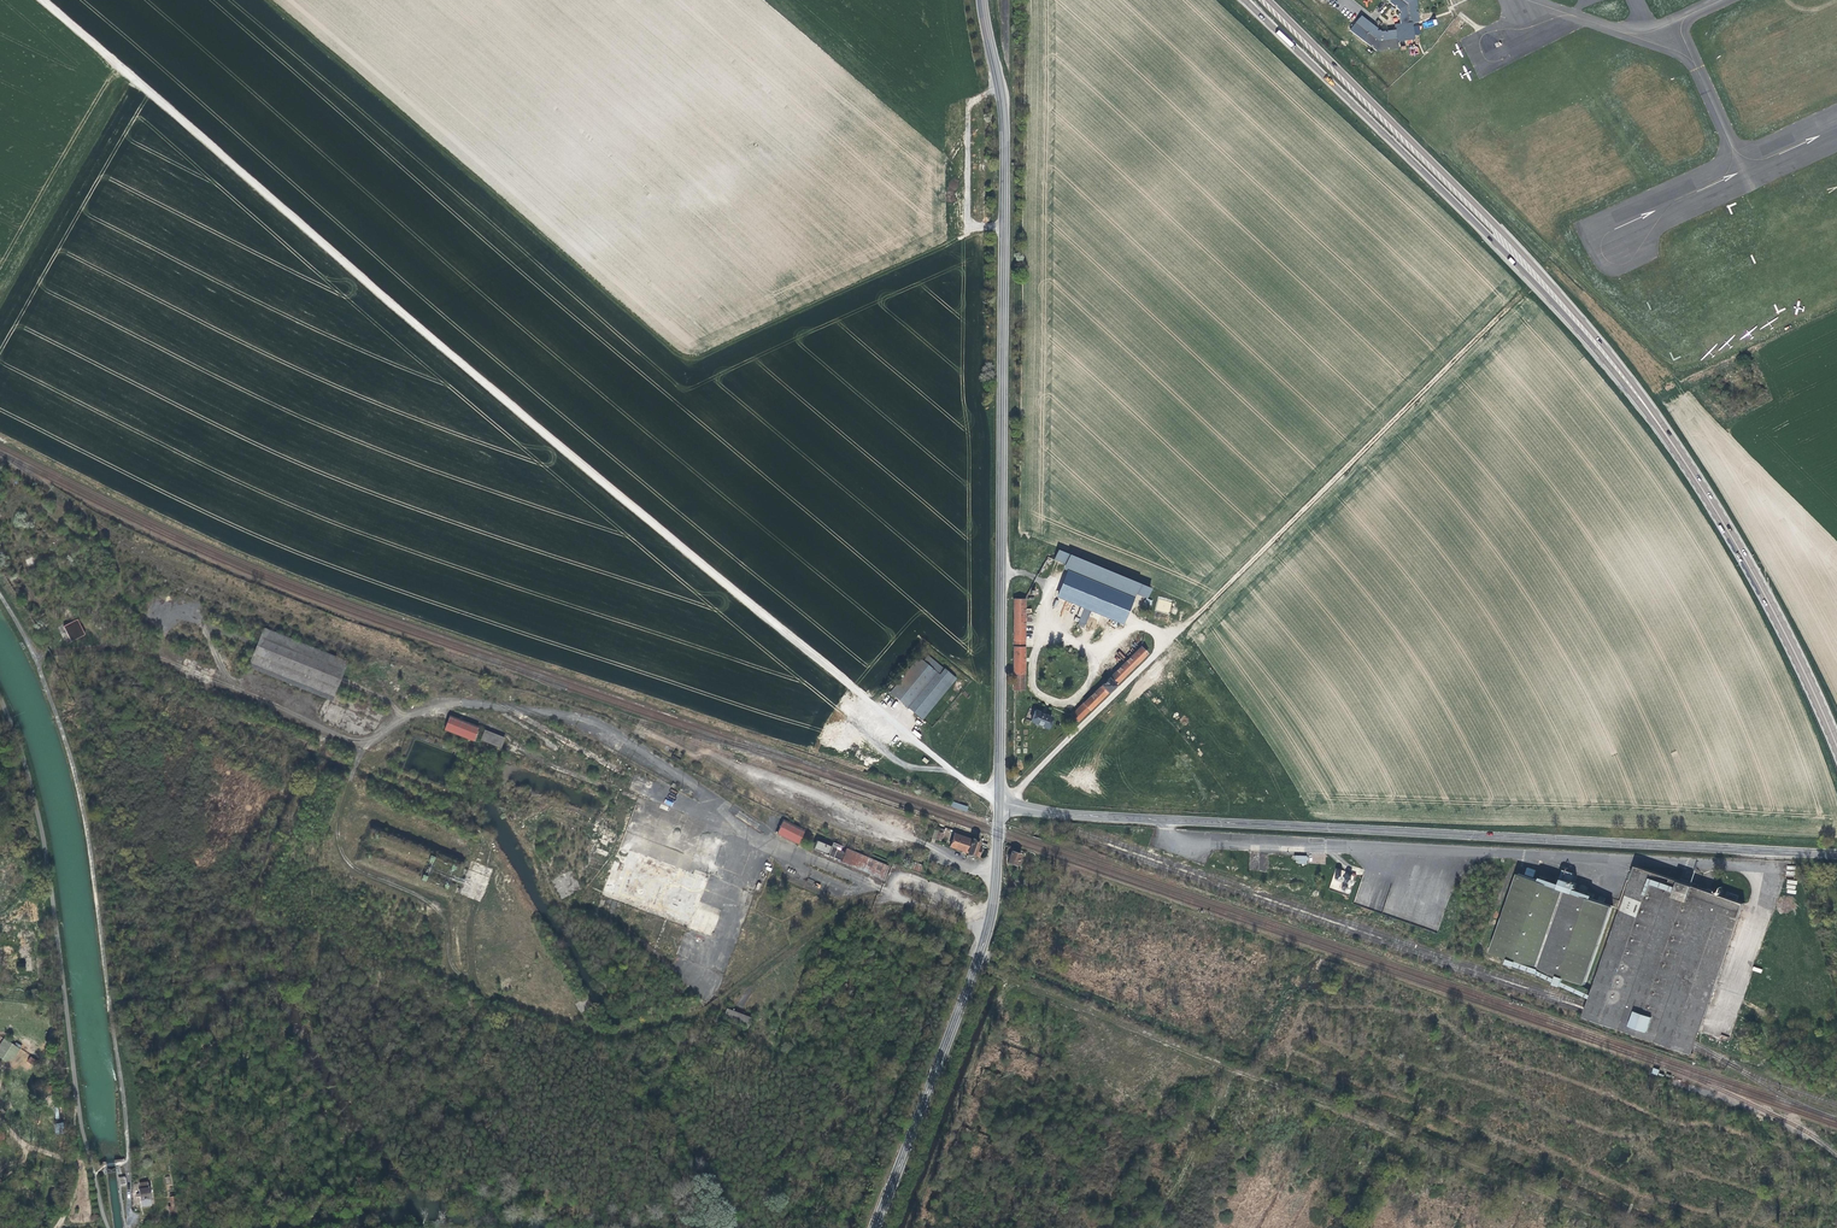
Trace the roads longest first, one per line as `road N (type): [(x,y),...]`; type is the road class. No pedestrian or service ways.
road 1 (track): [(43,0),(568,453),(1000,803),(1533,283)]
road 2 (tertiary): [(1000,803),(1082,815),(1836,854)]
road 3 (secondary): [(1000,803),(1004,164),(1003,92),(982,0)]
road 4 (track): [(975,966),(1623,1227)]
road 5 (primary): [(1244,0),(1558,309),(1674,446)]
road 6 (track): [(95,1176),(127,1161),(88,825),(54,702),(0,597)]
road 7 (primary): [(1674,446),(1647,402),(1537,270),(1270,0)]
road 8 (secondary): [(874,1227),(985,940),(1000,803)]
road 9 (track): [(367,742),(338,818),(340,851),(357,870),(444,914),(454,968),(462,974),(472,971),(467,933),(476,904)]
road 10 (primary): [(1674,446),(1773,609),(1836,746)]

